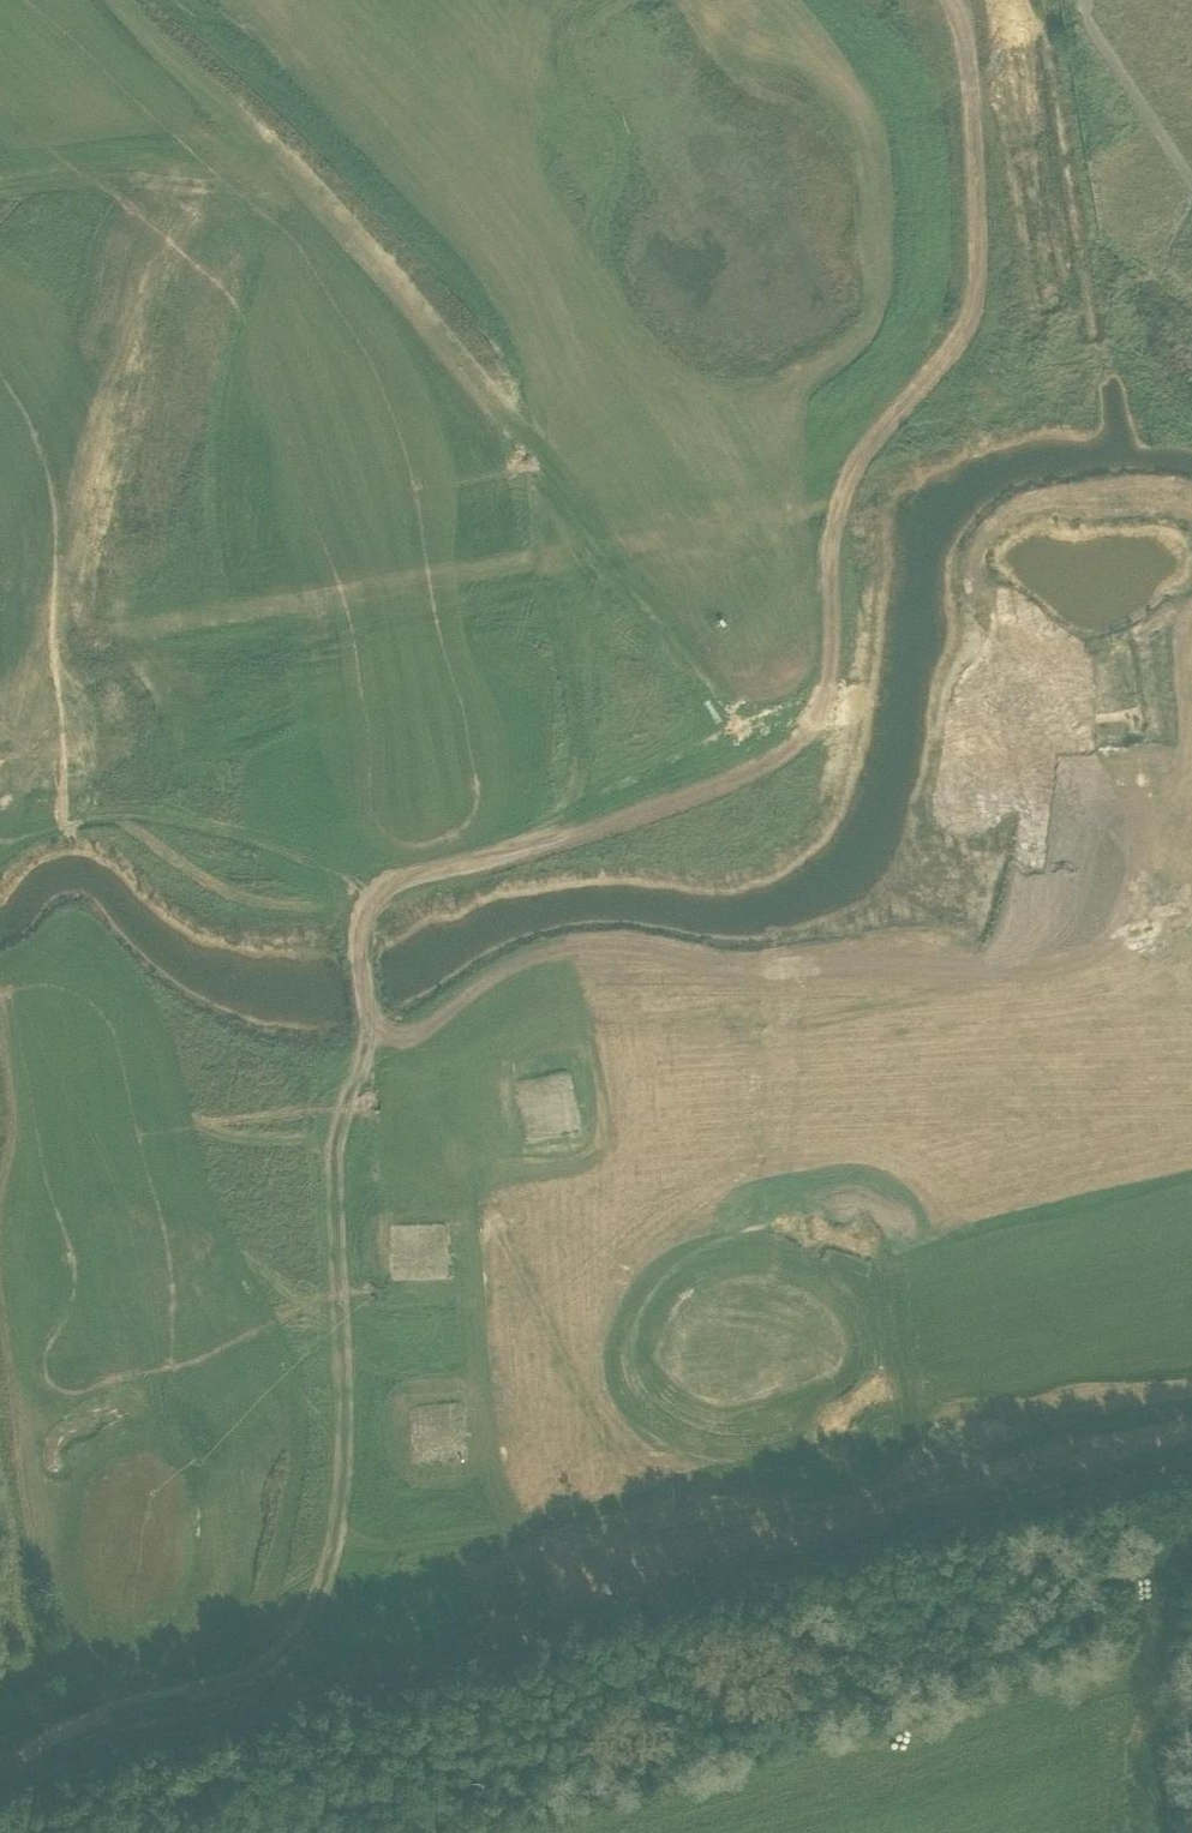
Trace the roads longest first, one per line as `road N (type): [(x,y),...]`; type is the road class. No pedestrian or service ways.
road 1 (track): [(0,1788),(1191,1466)]
road 2 (track): [(1090,335),(1037,0)]

